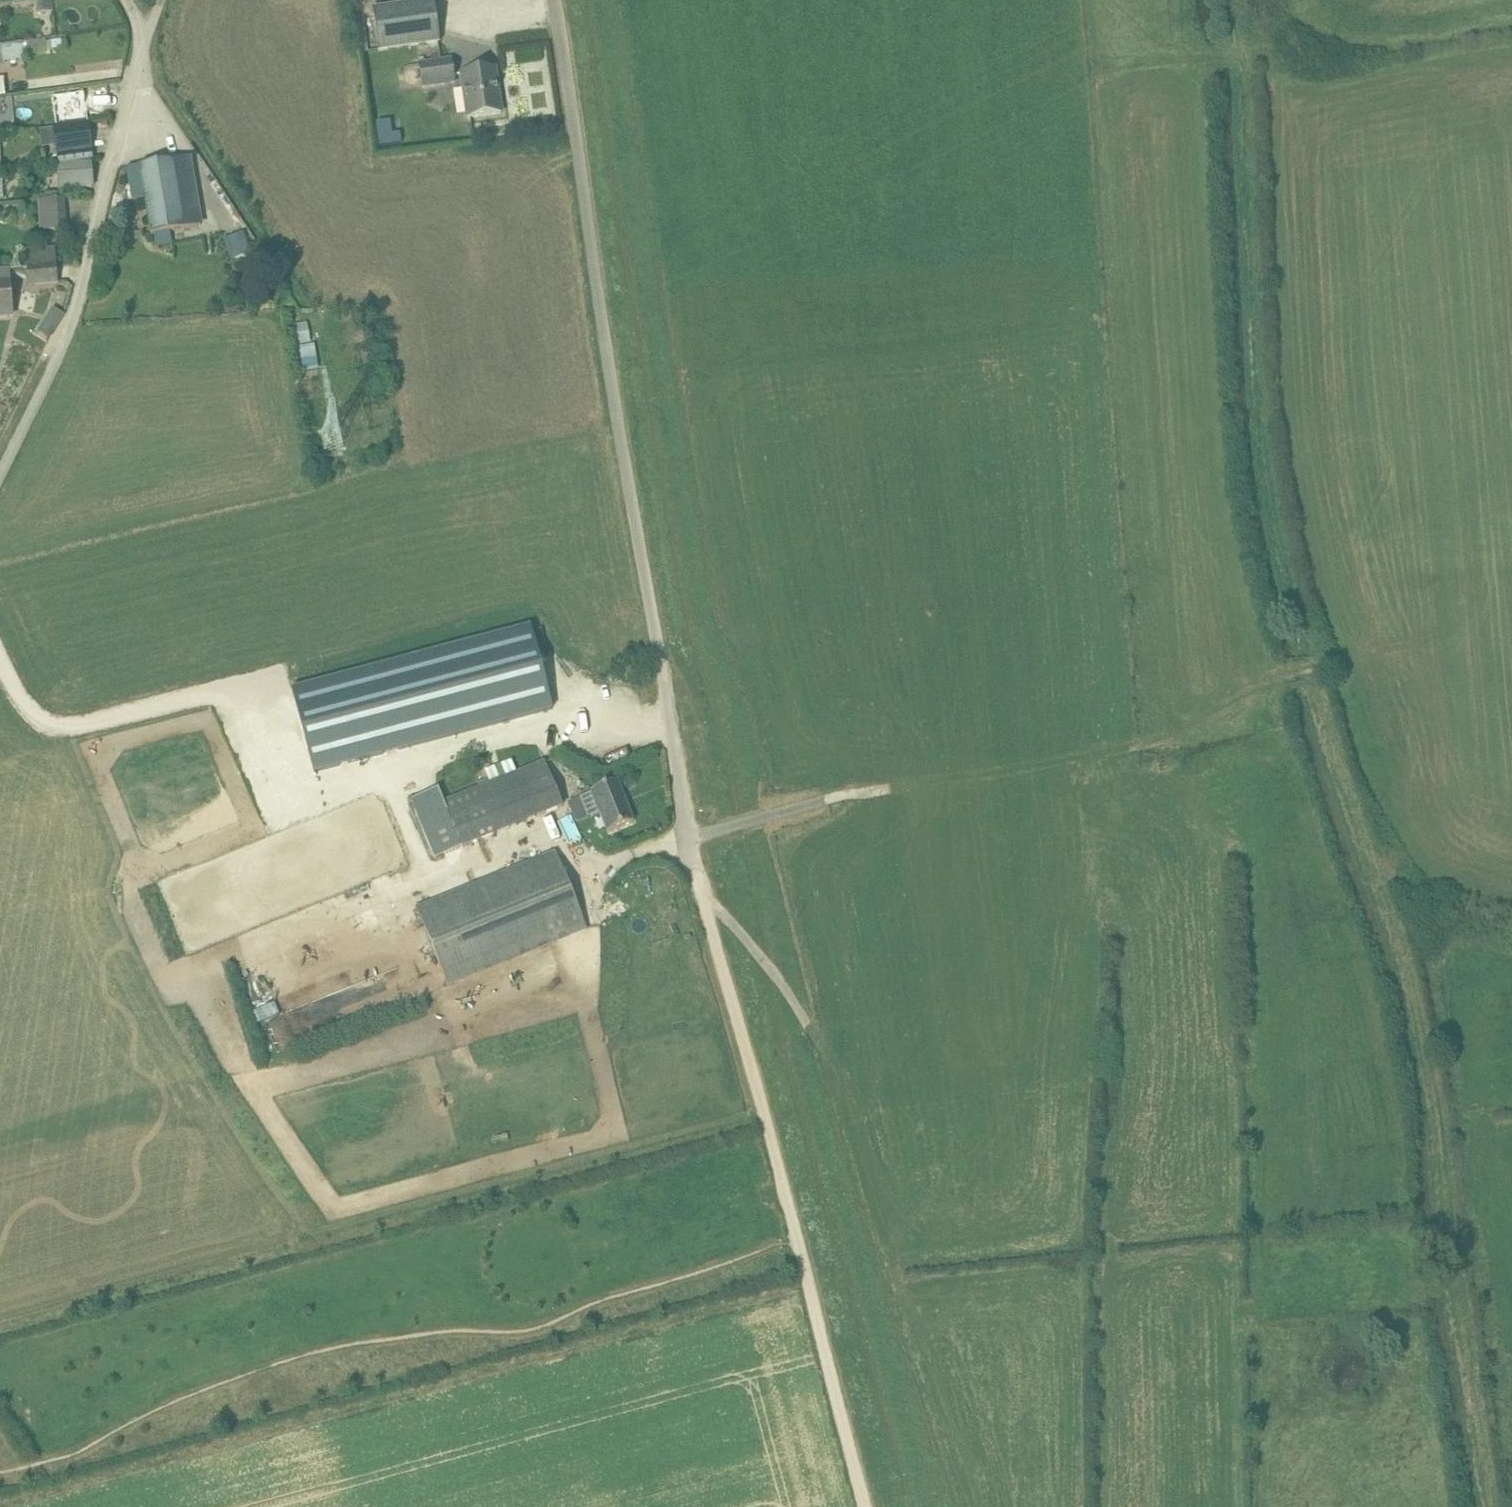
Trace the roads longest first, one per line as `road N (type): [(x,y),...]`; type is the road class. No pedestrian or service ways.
road 1 (unclassified): [(704,898),(682,813),(555,0)]
road 2 (track): [(868,1506),(704,898),(758,953),(808,1026)]
road 3 (track): [(0,471),(73,317),(147,43)]
road 4 (track): [(689,838),(885,787)]

